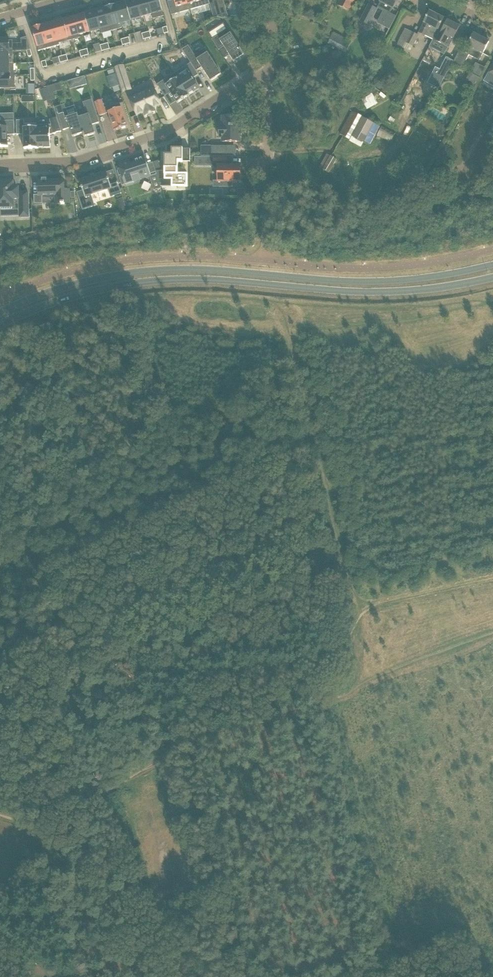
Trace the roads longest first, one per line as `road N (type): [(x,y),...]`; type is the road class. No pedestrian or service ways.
road 1 (secondary): [(0,324),(79,293),(152,280),(386,292),(492,277)]
road 2 (secondary): [(492,265),(376,282),(165,268),(68,284),(0,311)]
road 3 (track): [(341,614),(349,696),(145,770),(56,828)]
road 4 (track): [(341,614),(264,233)]
road 5 (residential): [(271,69),(154,136),(75,160),(0,164)]
road 6 (residential): [(264,233),(271,69)]
road 7 (track): [(56,828),(51,864),(92,976)]

